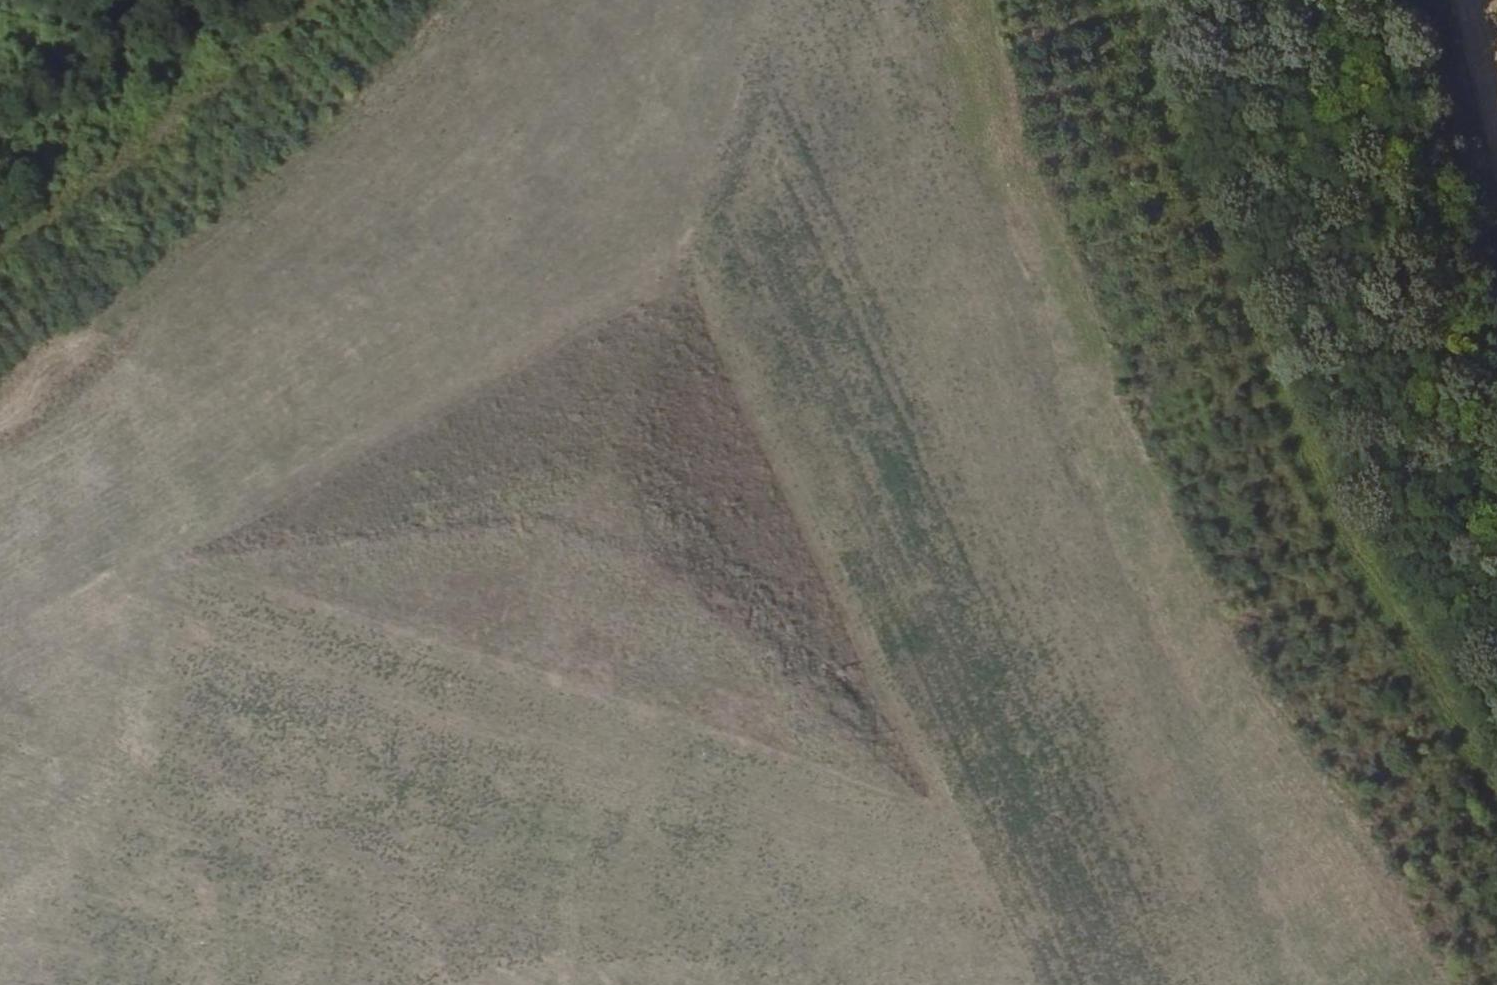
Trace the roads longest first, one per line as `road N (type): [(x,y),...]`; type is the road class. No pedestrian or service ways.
road 1 (track): [(1496,126),(1457,0)]

